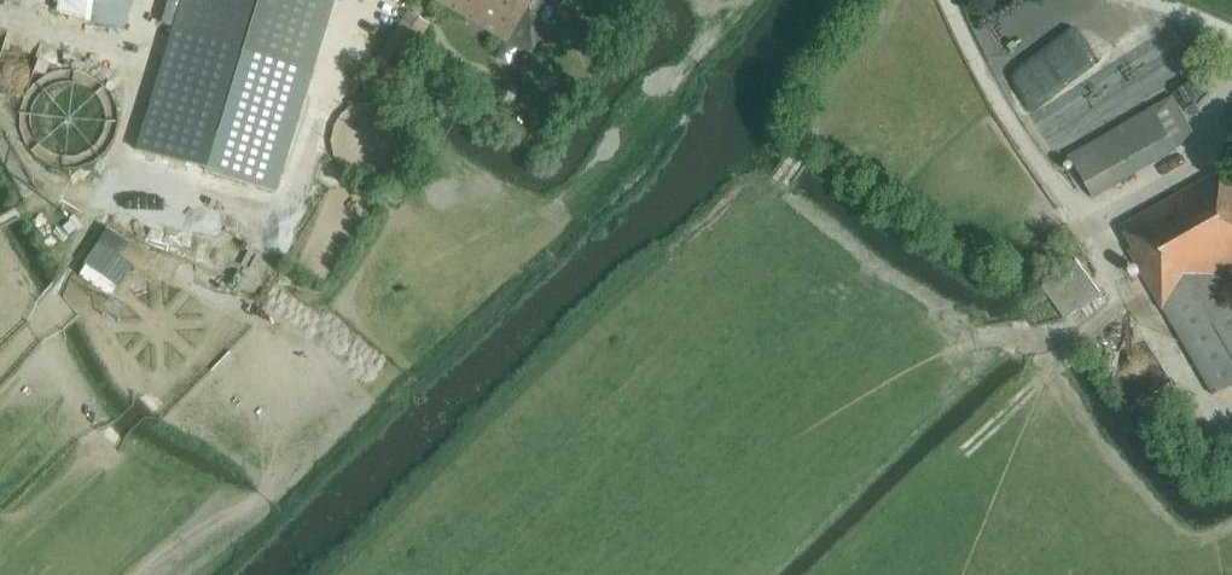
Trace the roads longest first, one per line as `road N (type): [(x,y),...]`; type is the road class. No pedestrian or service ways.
road 1 (track): [(209,73),(59,285)]
road 2 (track): [(1123,302),(966,452)]
road 3 (track): [(1123,302),(1064,333),(984,336)]

